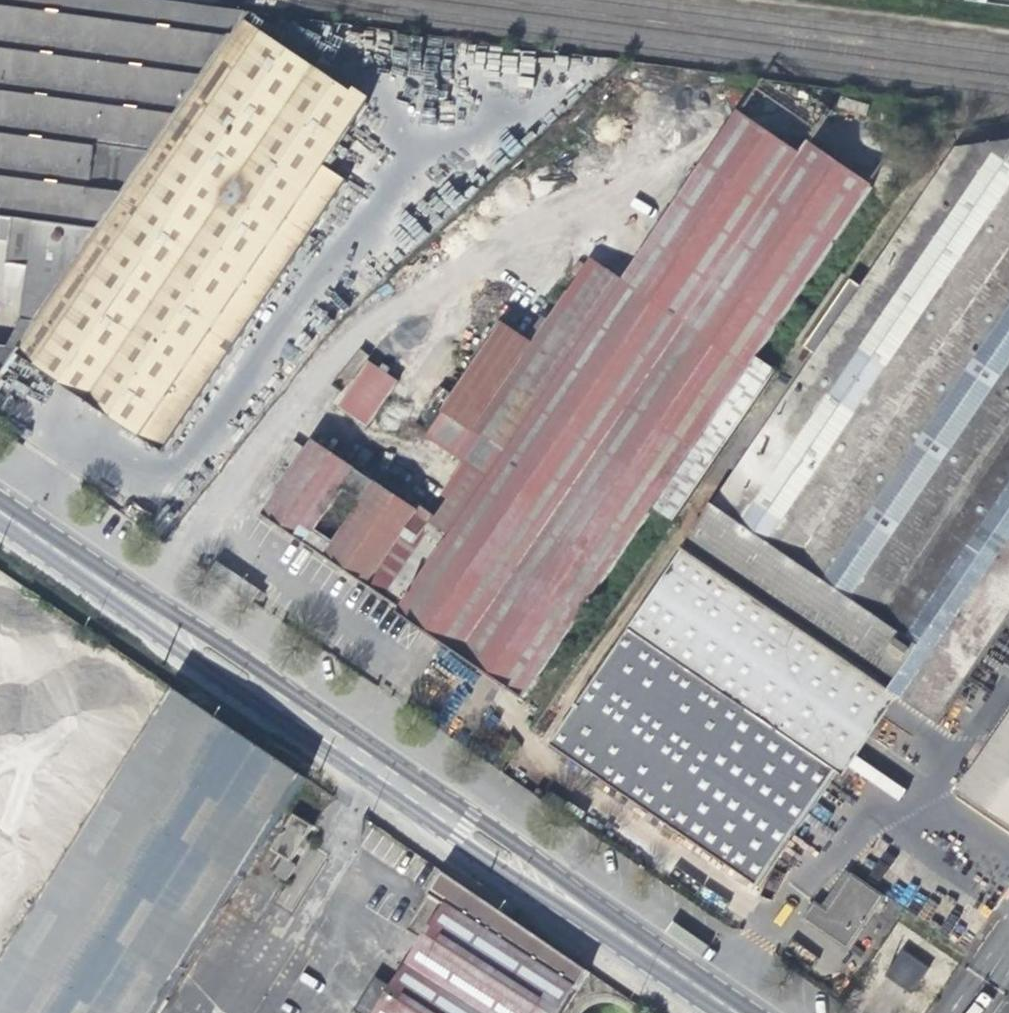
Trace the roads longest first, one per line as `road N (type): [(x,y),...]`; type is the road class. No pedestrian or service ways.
road 1 (residential): [(730,1012),(0,515)]

